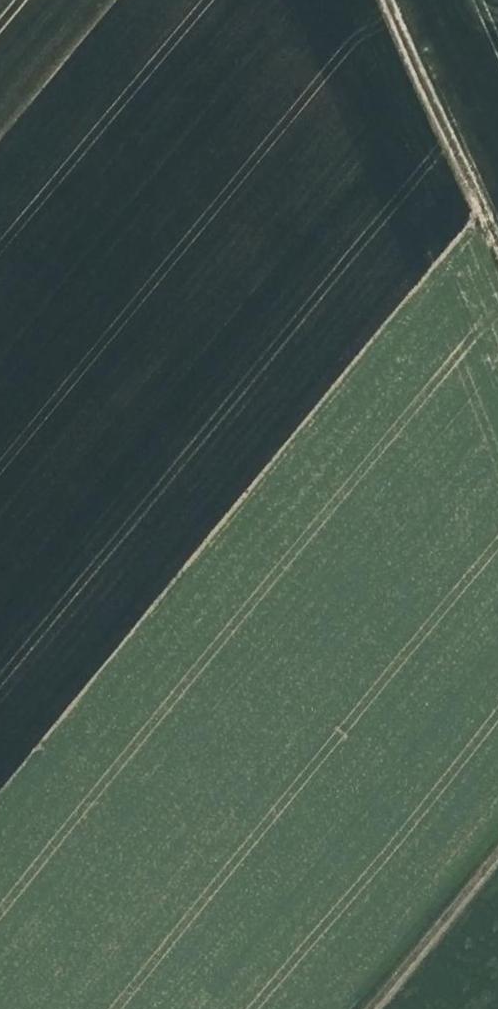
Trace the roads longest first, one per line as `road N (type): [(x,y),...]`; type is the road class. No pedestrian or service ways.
road 1 (track): [(497,259),(390,0)]
road 2 (track): [(497,829),(350,1008)]

